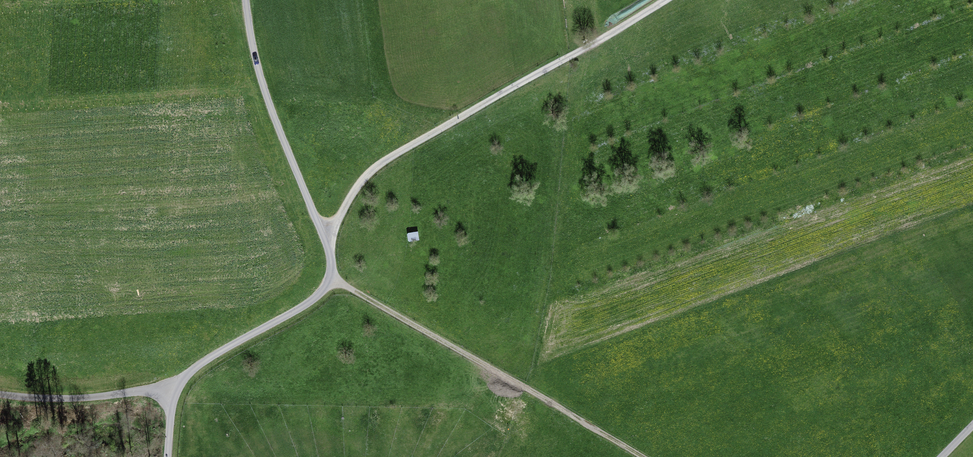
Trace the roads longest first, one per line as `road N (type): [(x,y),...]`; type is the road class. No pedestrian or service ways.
road 1 (track): [(326,238),(379,167),(667,0)]
road 2 (track): [(332,278),(643,456)]
road 3 (track): [(245,0),(273,116),(326,238)]
road 4 (track): [(326,238),(332,278),(313,303),(172,388)]
road 5 (track): [(172,388),(144,395),(0,387)]

